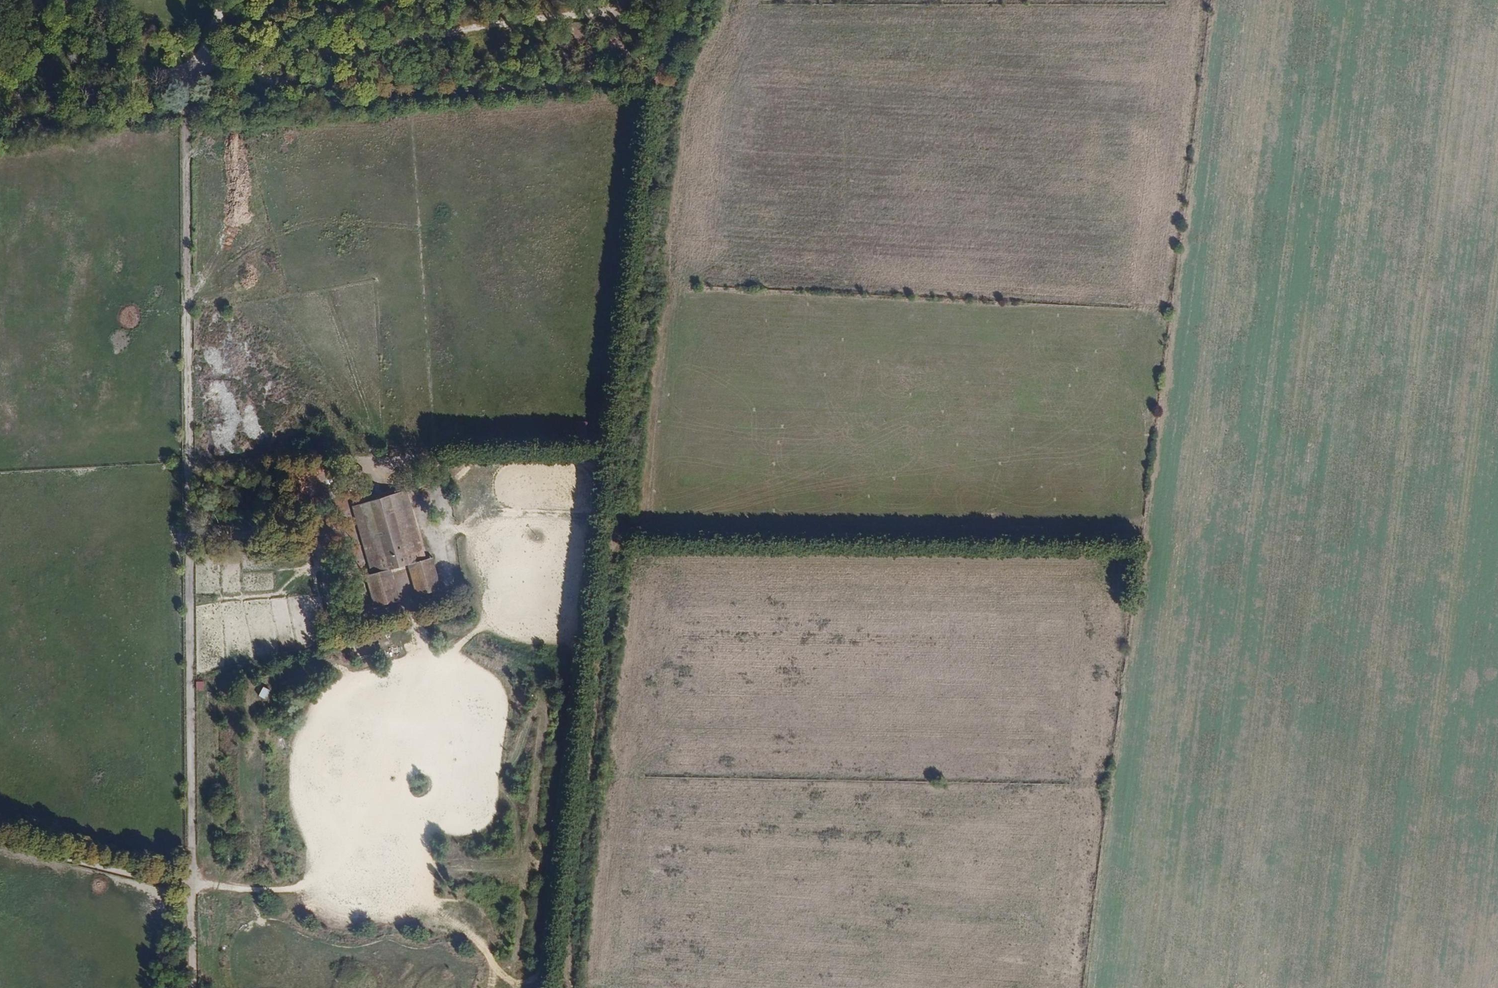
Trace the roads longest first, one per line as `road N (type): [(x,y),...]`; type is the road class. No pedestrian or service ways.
road 1 (track): [(186,116),(194,987)]
road 2 (track): [(691,0),(655,85),(182,116),(0,140)]

